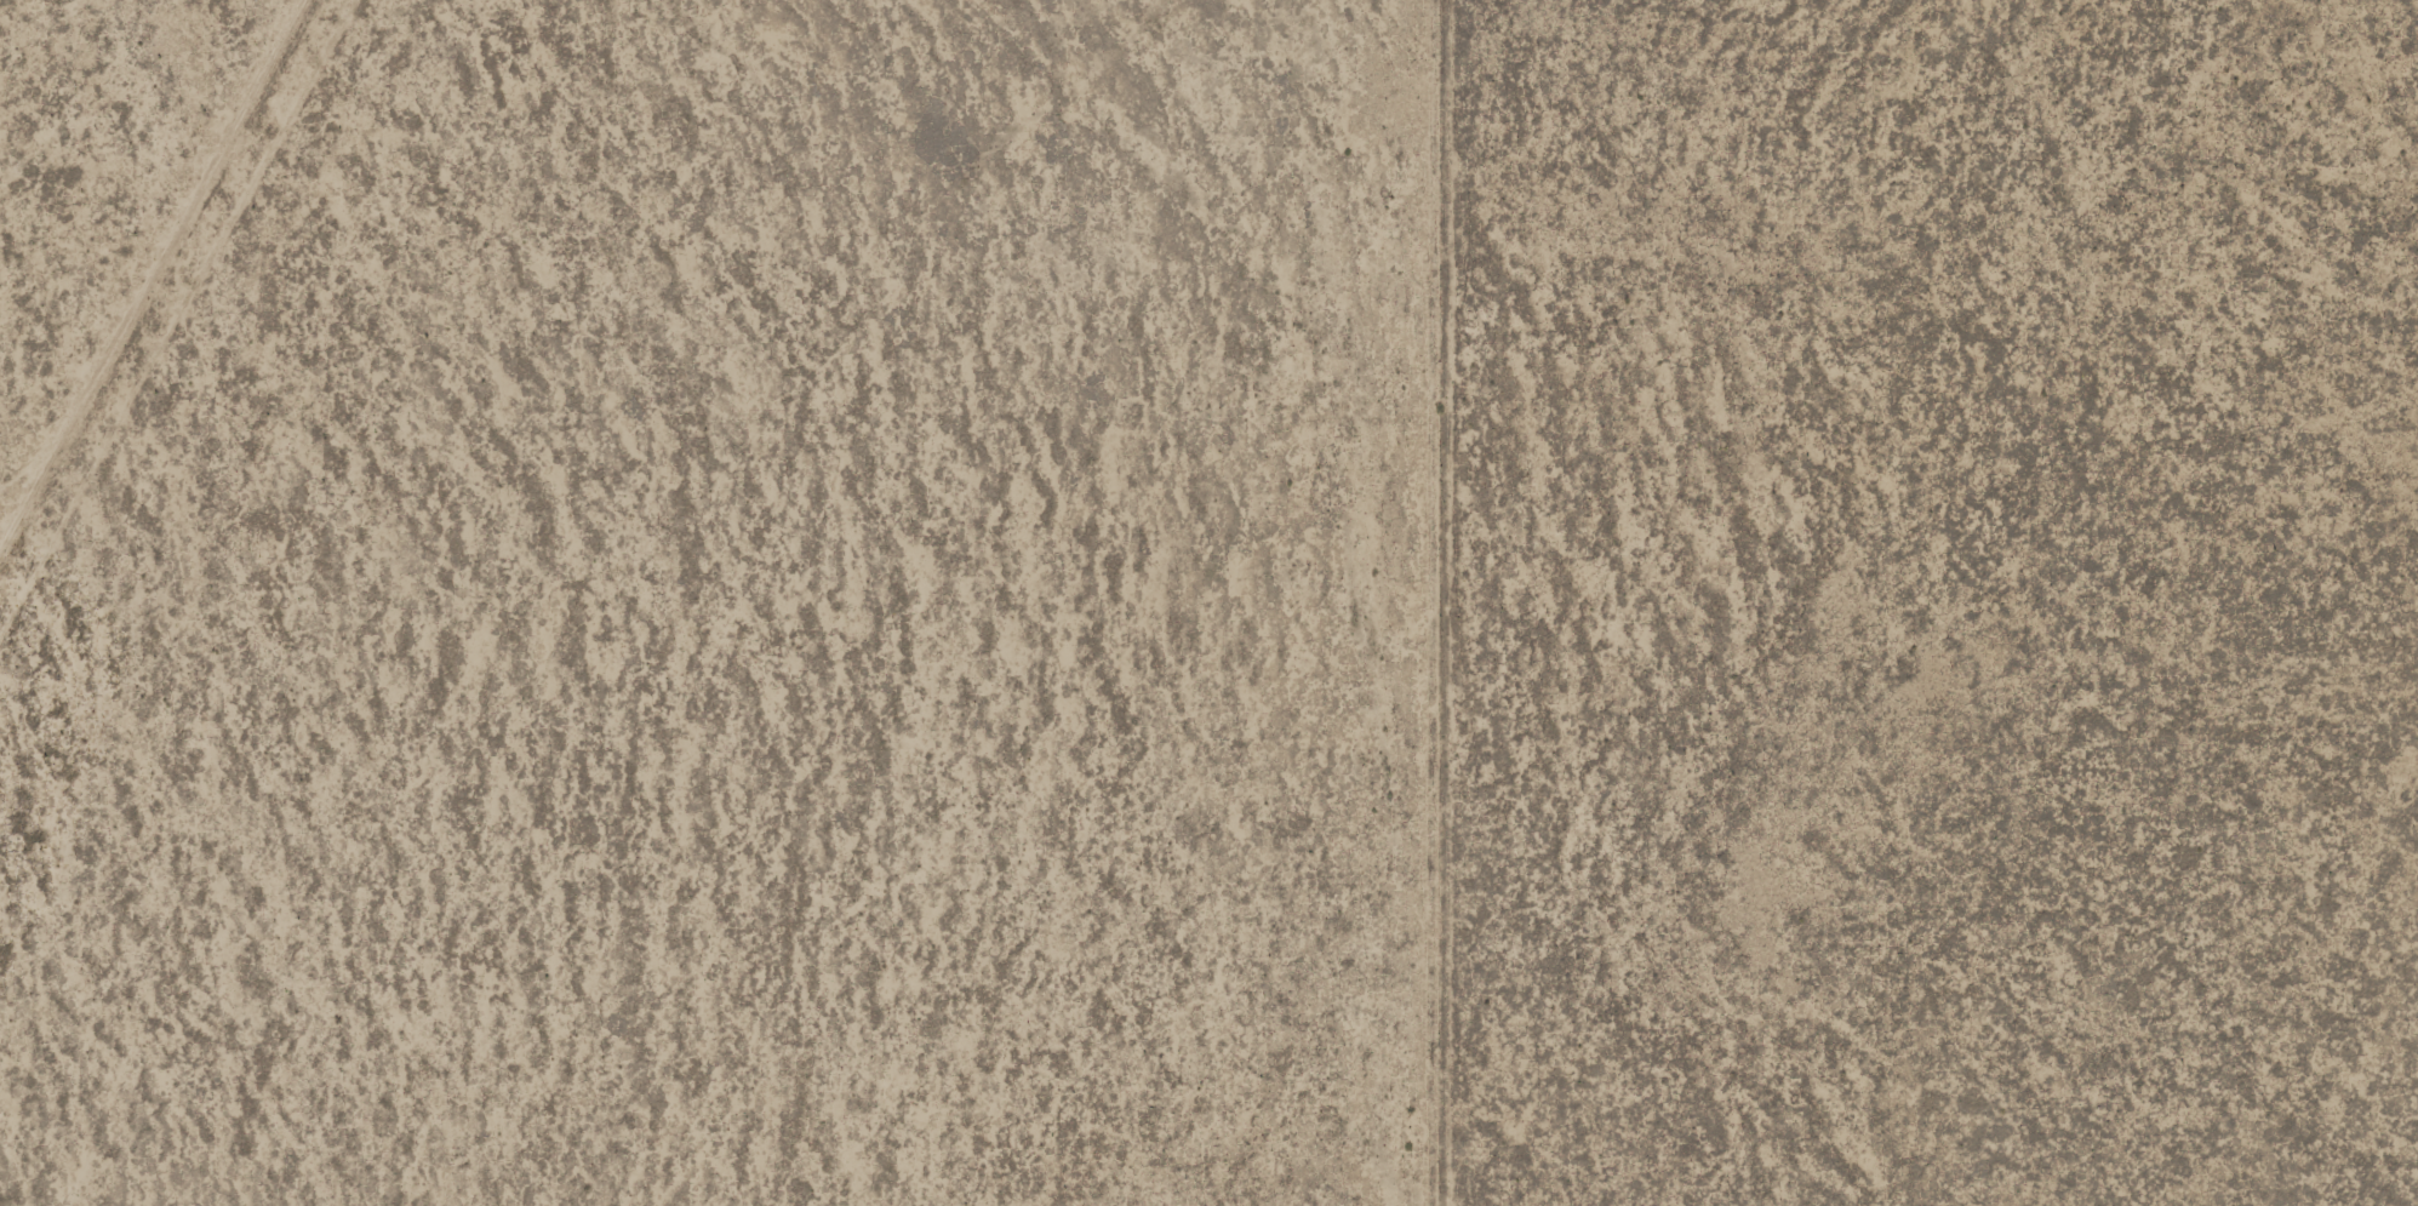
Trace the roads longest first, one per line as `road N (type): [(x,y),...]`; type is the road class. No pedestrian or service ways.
road 1 (track): [(306,0),(0,551)]

